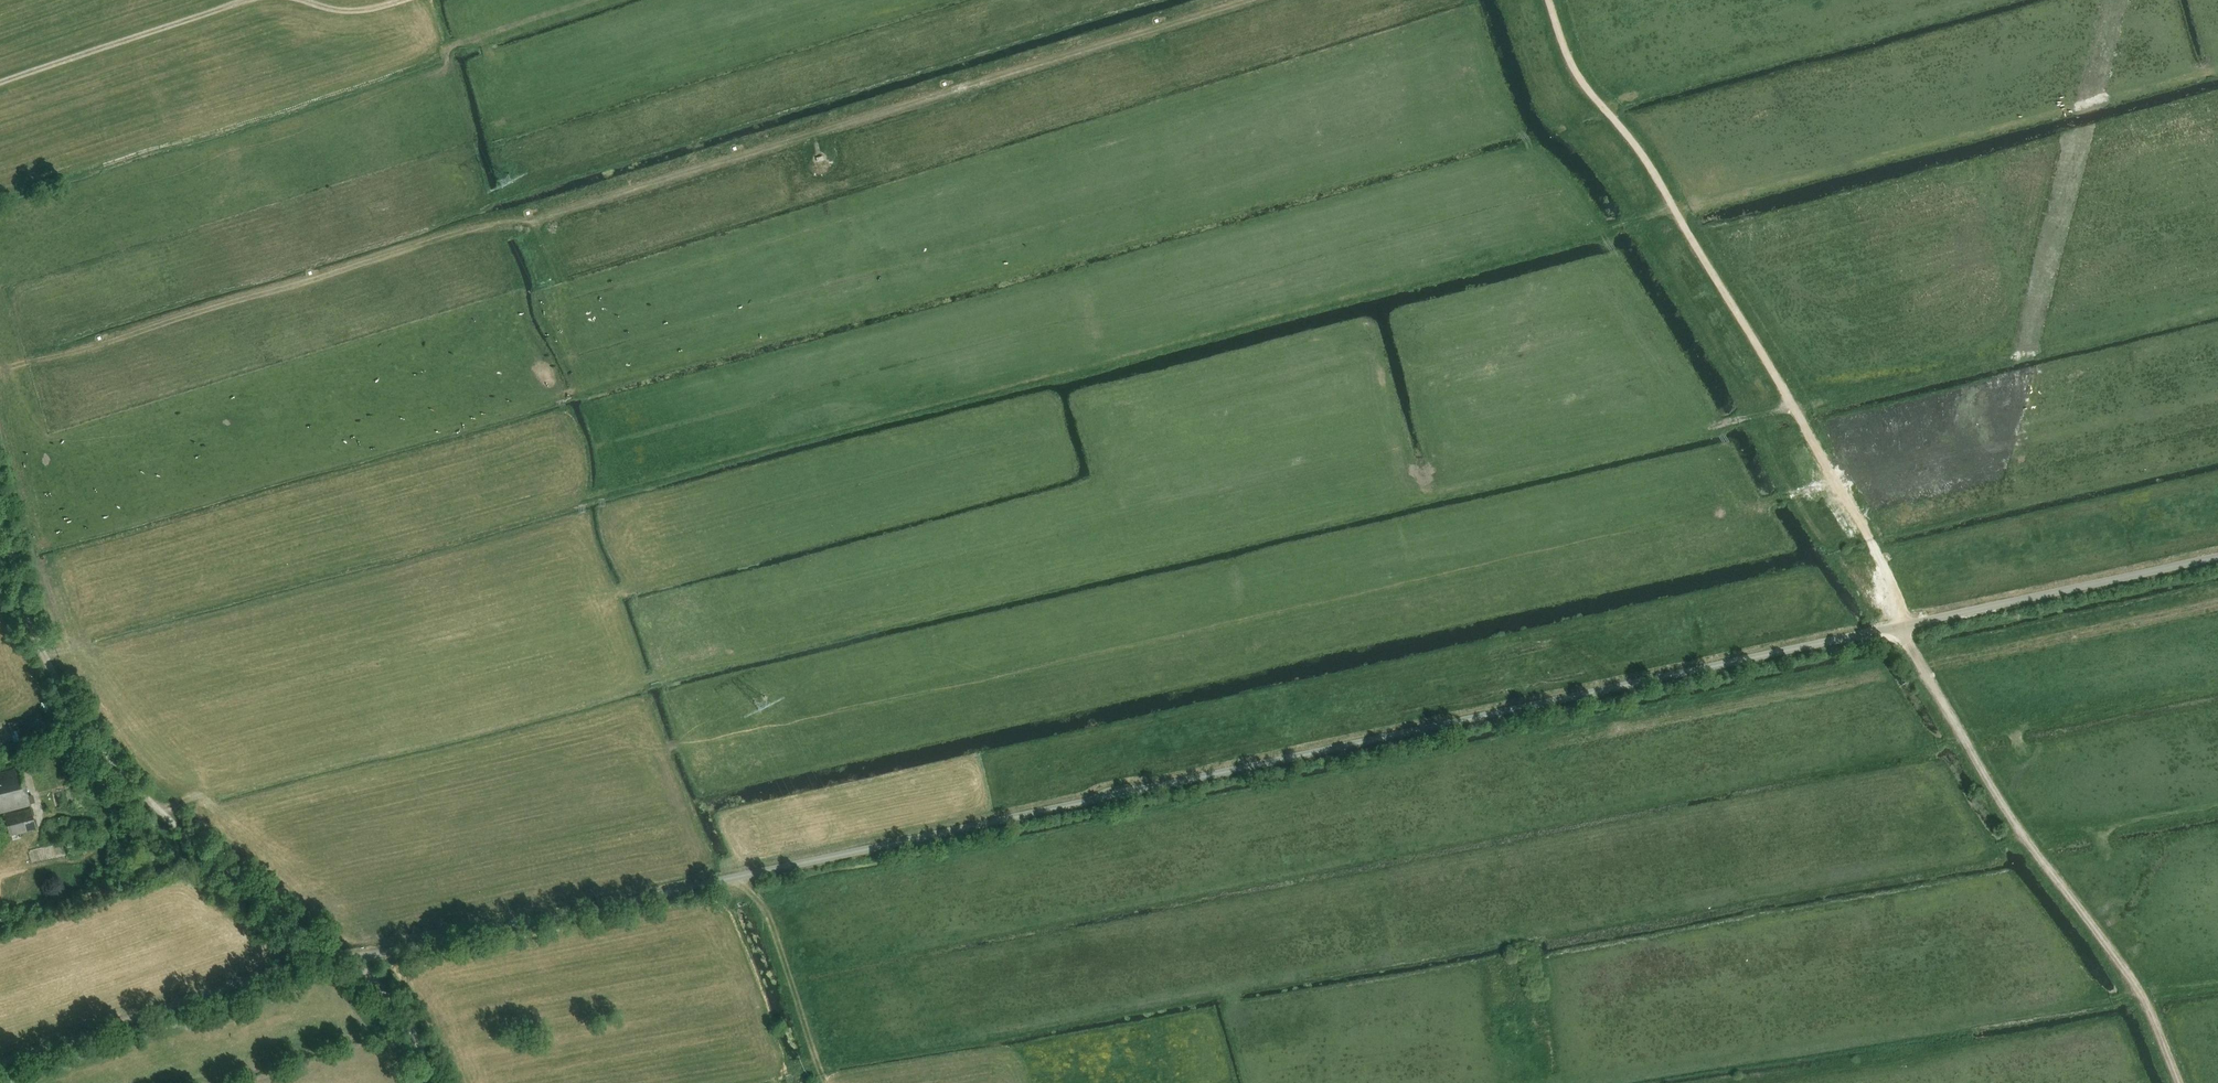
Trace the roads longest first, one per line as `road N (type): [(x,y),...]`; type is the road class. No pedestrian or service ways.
road 1 (unclassified): [(0,1063),(303,965),(409,948),(2217,557)]
road 2 (track): [(2180,1082),(2143,997),(2000,799),(1909,648),(1878,554),(1651,168),(1574,69),(1549,0)]
road 3 (track): [(1246,0),(521,221)]
road 4 (track): [(435,1082),(405,1020),(367,969),(338,960),(222,867),(117,768),(45,658),(0,508)]
road 5 (track): [(247,0),(0,83)]

